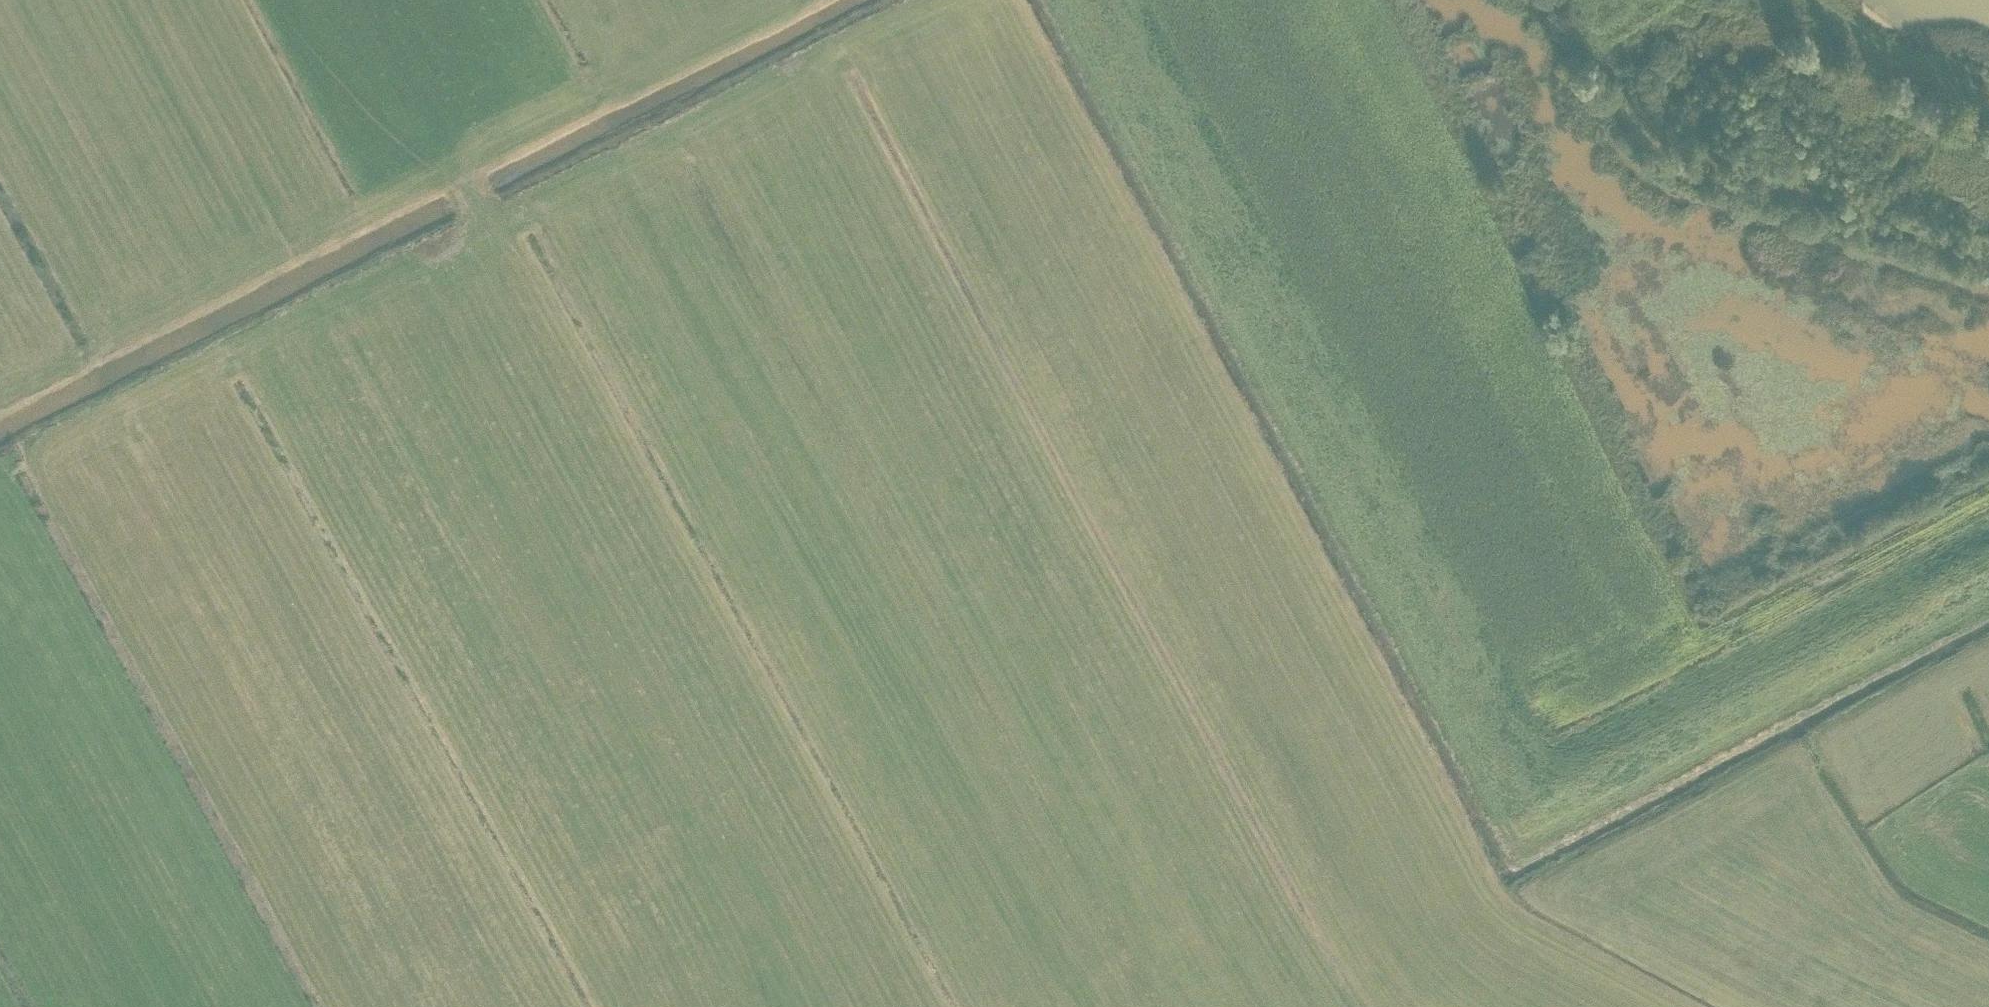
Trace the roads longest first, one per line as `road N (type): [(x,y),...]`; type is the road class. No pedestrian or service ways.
road 1 (track): [(1988,99),(1807,0)]

